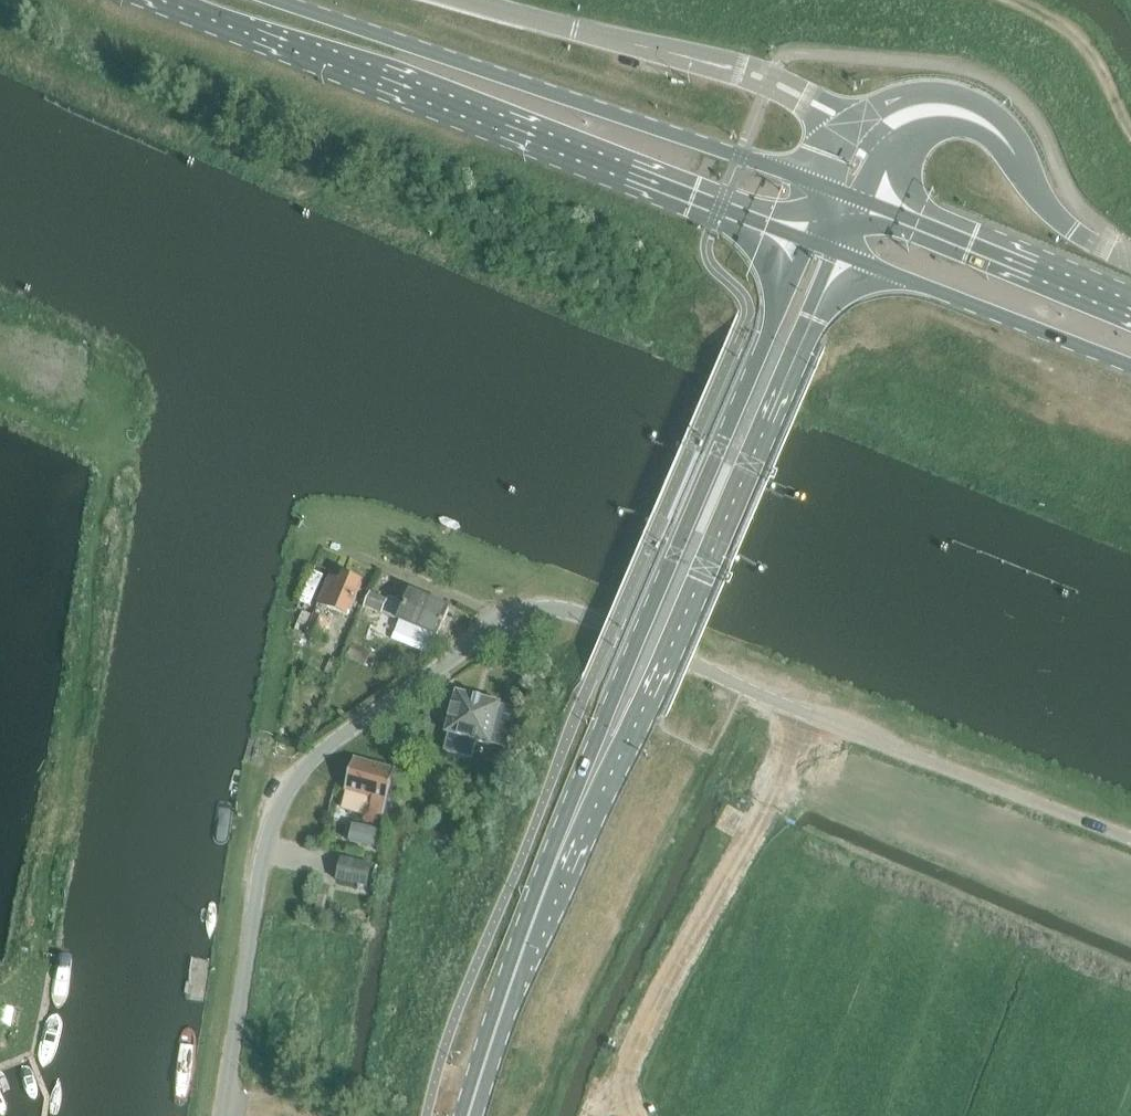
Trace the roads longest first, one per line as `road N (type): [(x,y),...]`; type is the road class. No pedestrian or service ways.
road 1 (tertiary): [(1130,837),(568,612),(524,612),(327,748),(288,793),(265,848),(220,1115)]
road 2 (primary): [(164,0),(809,240)]
road 3 (primary): [(594,772),(624,734),(833,250)]
road 4 (primary): [(826,187),(282,0)]
road 5 (primary): [(809,240),(601,731),(594,772)]
road 6 (tertiary): [(866,138),(770,81),(475,0)]
road 7 (primary): [(468,1115),(534,917),(594,772)]
road 8 (tertiary): [(1130,260),(1058,216),(1003,134),(980,115),(913,108),(866,138)]
road 9 (primary): [(833,250),(1130,366)]
road 10 (primary): [(1130,309),(854,198)]
road 11 (track): [(1026,0),(1082,35),(1130,123)]

